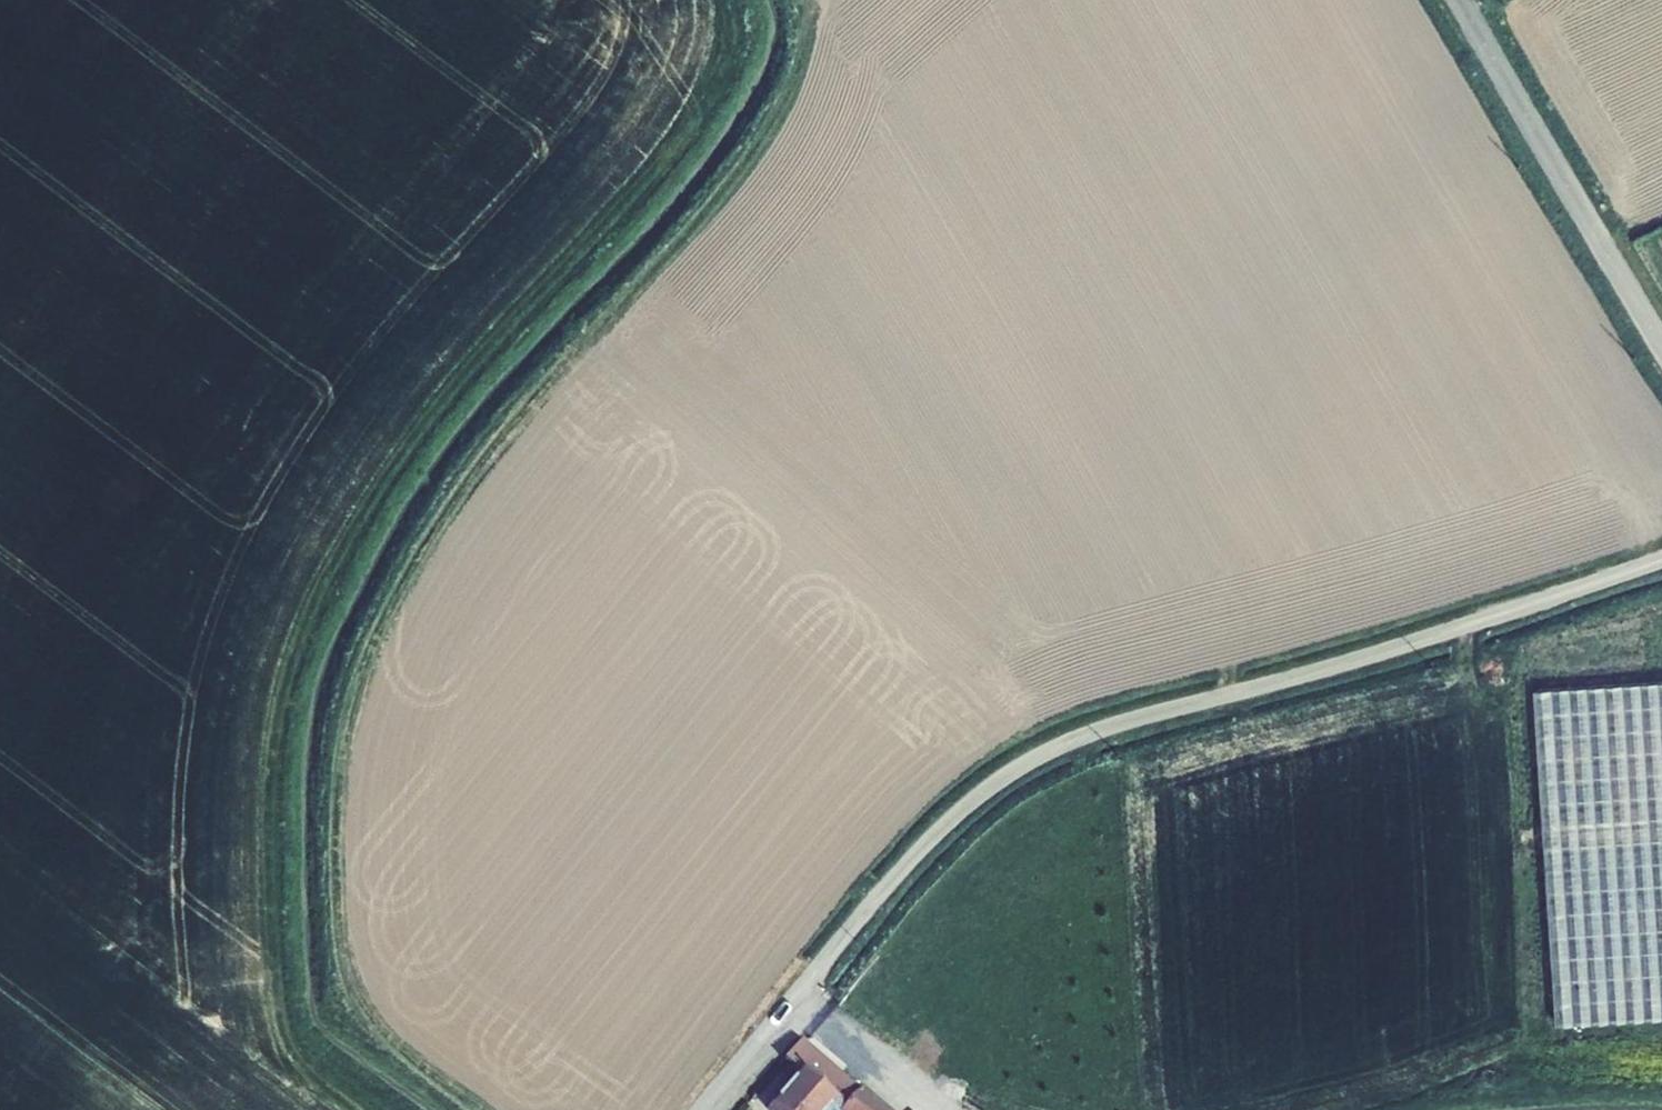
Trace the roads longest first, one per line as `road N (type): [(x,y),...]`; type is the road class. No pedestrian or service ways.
road 1 (unclassified): [(1661,559),(1317,672),(1124,722),(1010,774),(922,846),(704,1109)]
road 2 (unclassified): [(1455,0),(1661,345)]

